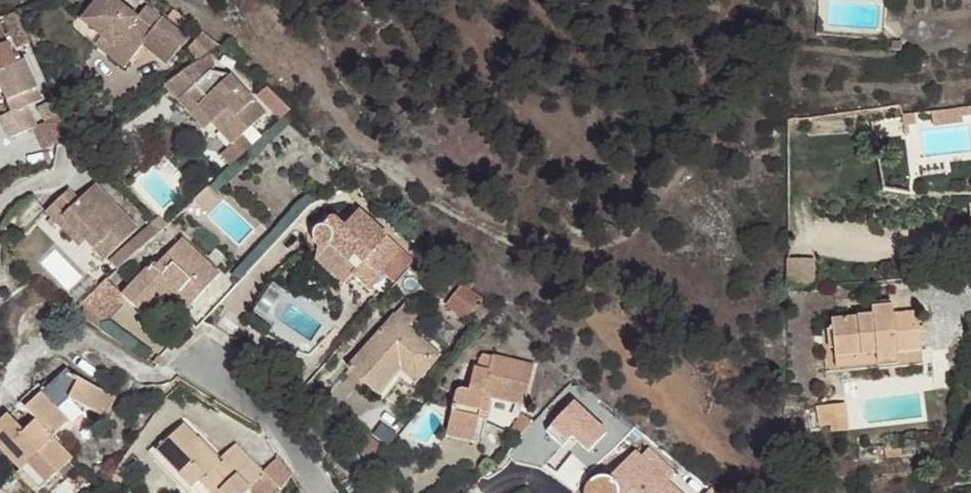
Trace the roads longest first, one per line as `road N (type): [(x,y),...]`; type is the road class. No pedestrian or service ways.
road 1 (residential): [(213,372),(279,417),(325,492)]
road 2 (residential): [(0,201),(54,180),(98,136)]

